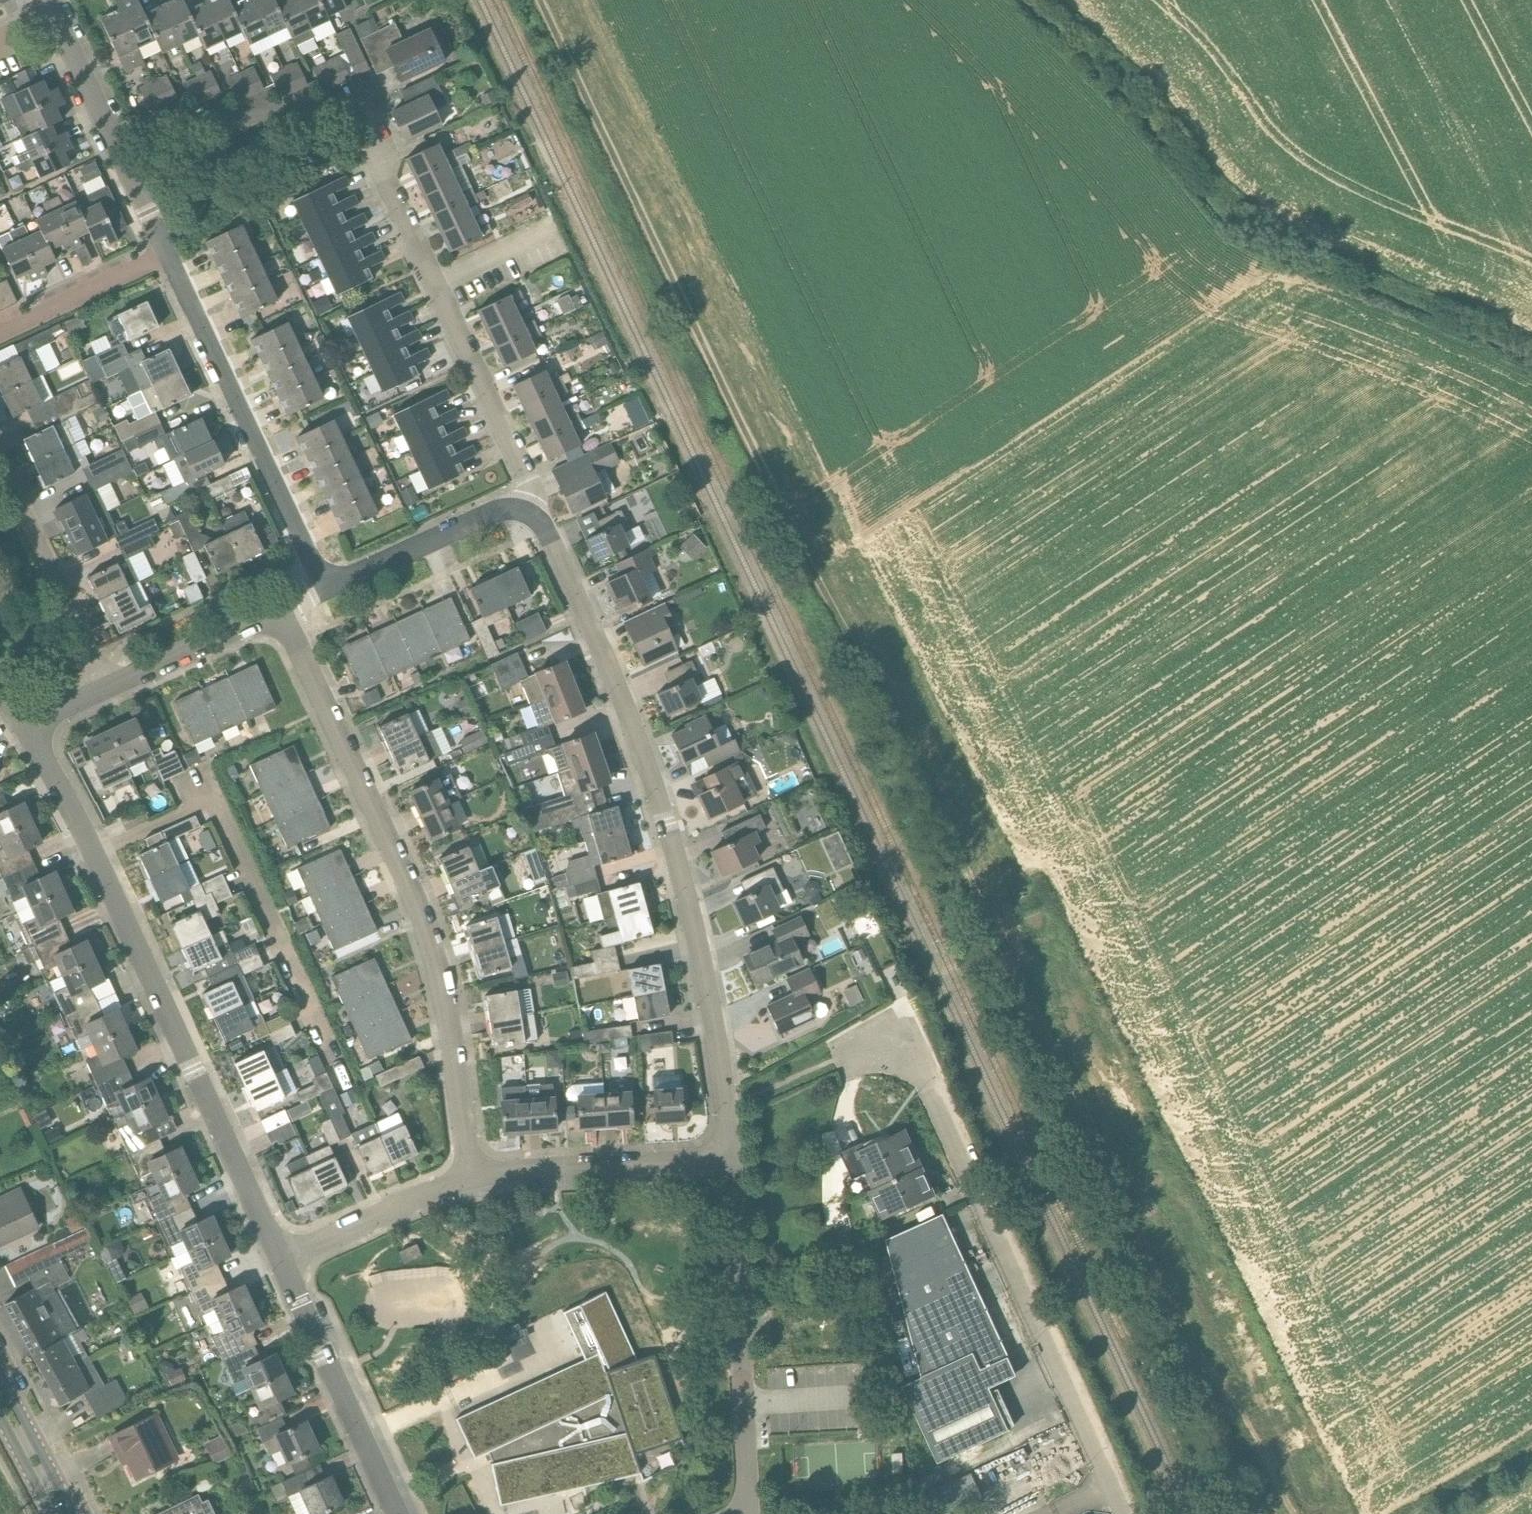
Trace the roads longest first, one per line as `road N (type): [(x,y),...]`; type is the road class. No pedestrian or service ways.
road 1 (track): [(537,0),(953,843),(1262,1513)]
road 2 (residential): [(734,1158),(706,979),(666,814),(593,629),(527,497)]
road 3 (residential): [(1123,1513),(906,1029),(836,1060)]
road 4 (residential): [(473,1179),(425,928),(281,609)]
road 5 (residential): [(283,1257),(79,820),(23,726)]
road 6 (residential): [(527,497),(526,475),(360,102)]
road 7 (residential): [(325,589),(169,255)]
road 8 (residential): [(752,1513),(734,1158)]
road 9 (residential): [(398,1513),(283,1257)]
road 10 (residential): [(473,1179),(734,1158)]
road 11 (residential): [(115,141),(146,124),(360,102)]
road 12 (residential): [(105,688),(0,465)]
road 13 (residential): [(325,589),(527,497)]
road 14 (residential): [(283,1257),(473,1179)]
road 15 (residential): [(105,688),(281,609)]
road 16 (residential): [(0,337),(169,255)]
road 17 (secondary): [(73,1513),(0,1373)]
road 18 (residential): [(115,141),(47,0)]
road 19 (residential): [(169,255),(115,141)]

